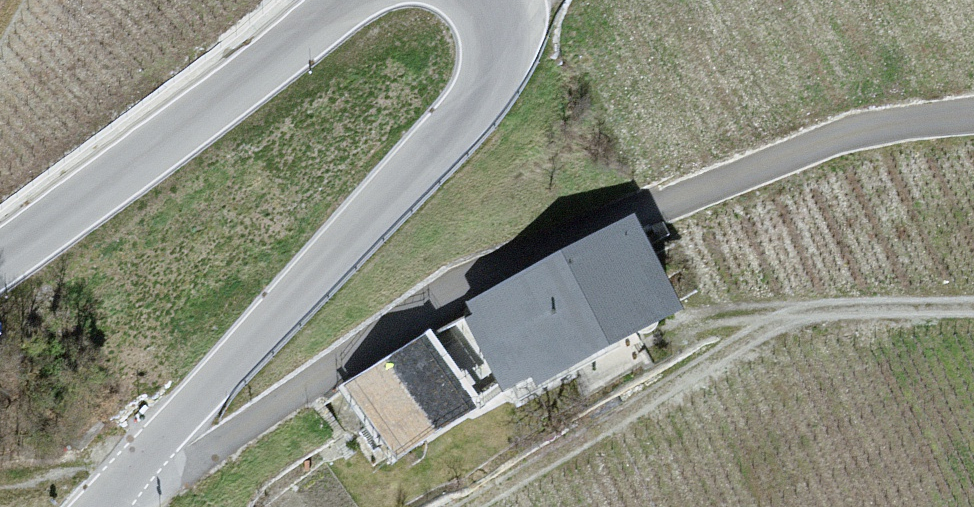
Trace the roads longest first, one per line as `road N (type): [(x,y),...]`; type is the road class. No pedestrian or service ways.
road 1 (unclassified): [(973,119),(851,135),(441,298),(247,438),(104,501)]
road 2 (tertiary): [(501,0),(506,34),(499,68),(475,108),(246,359),(104,501)]
road 3 (tertiary): [(0,255),(344,0)]

